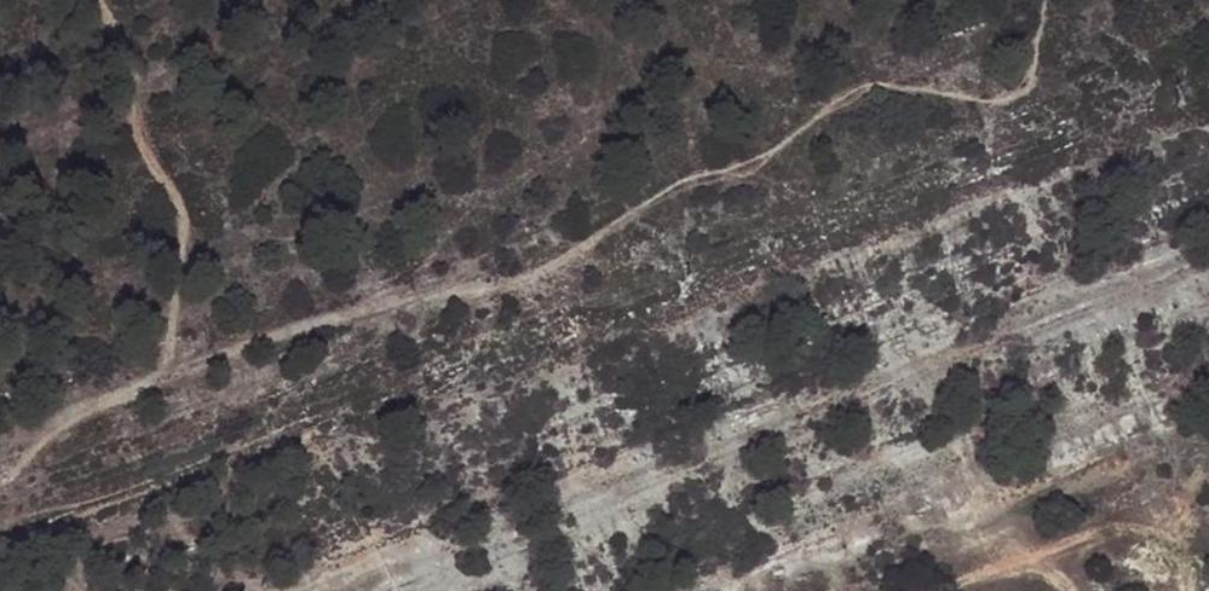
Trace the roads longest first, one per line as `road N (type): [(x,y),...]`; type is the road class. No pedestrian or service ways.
road 1 (track): [(491,287),(431,295),(299,331),(80,409),(0,478)]
road 2 (track): [(151,384),(172,344),(178,211),(131,130),(127,81),(98,0)]

